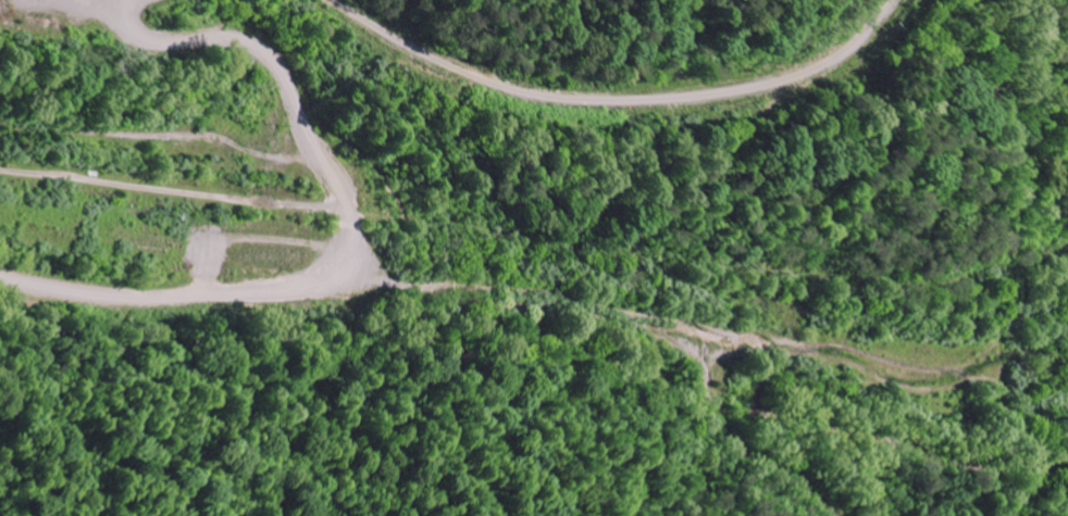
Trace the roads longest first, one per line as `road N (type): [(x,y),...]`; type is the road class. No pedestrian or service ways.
road 1 (track): [(824,515),(781,461),(722,417),(694,355),(653,323),(603,305),(434,290),(356,273),(327,179),(271,50),(243,30),(182,48),(131,26),(117,0)]
road 2 (track): [(891,0),(809,79),(720,105),(488,81),(338,0)]
road 3 (tertiary): [(356,273),(162,298),(0,277)]

